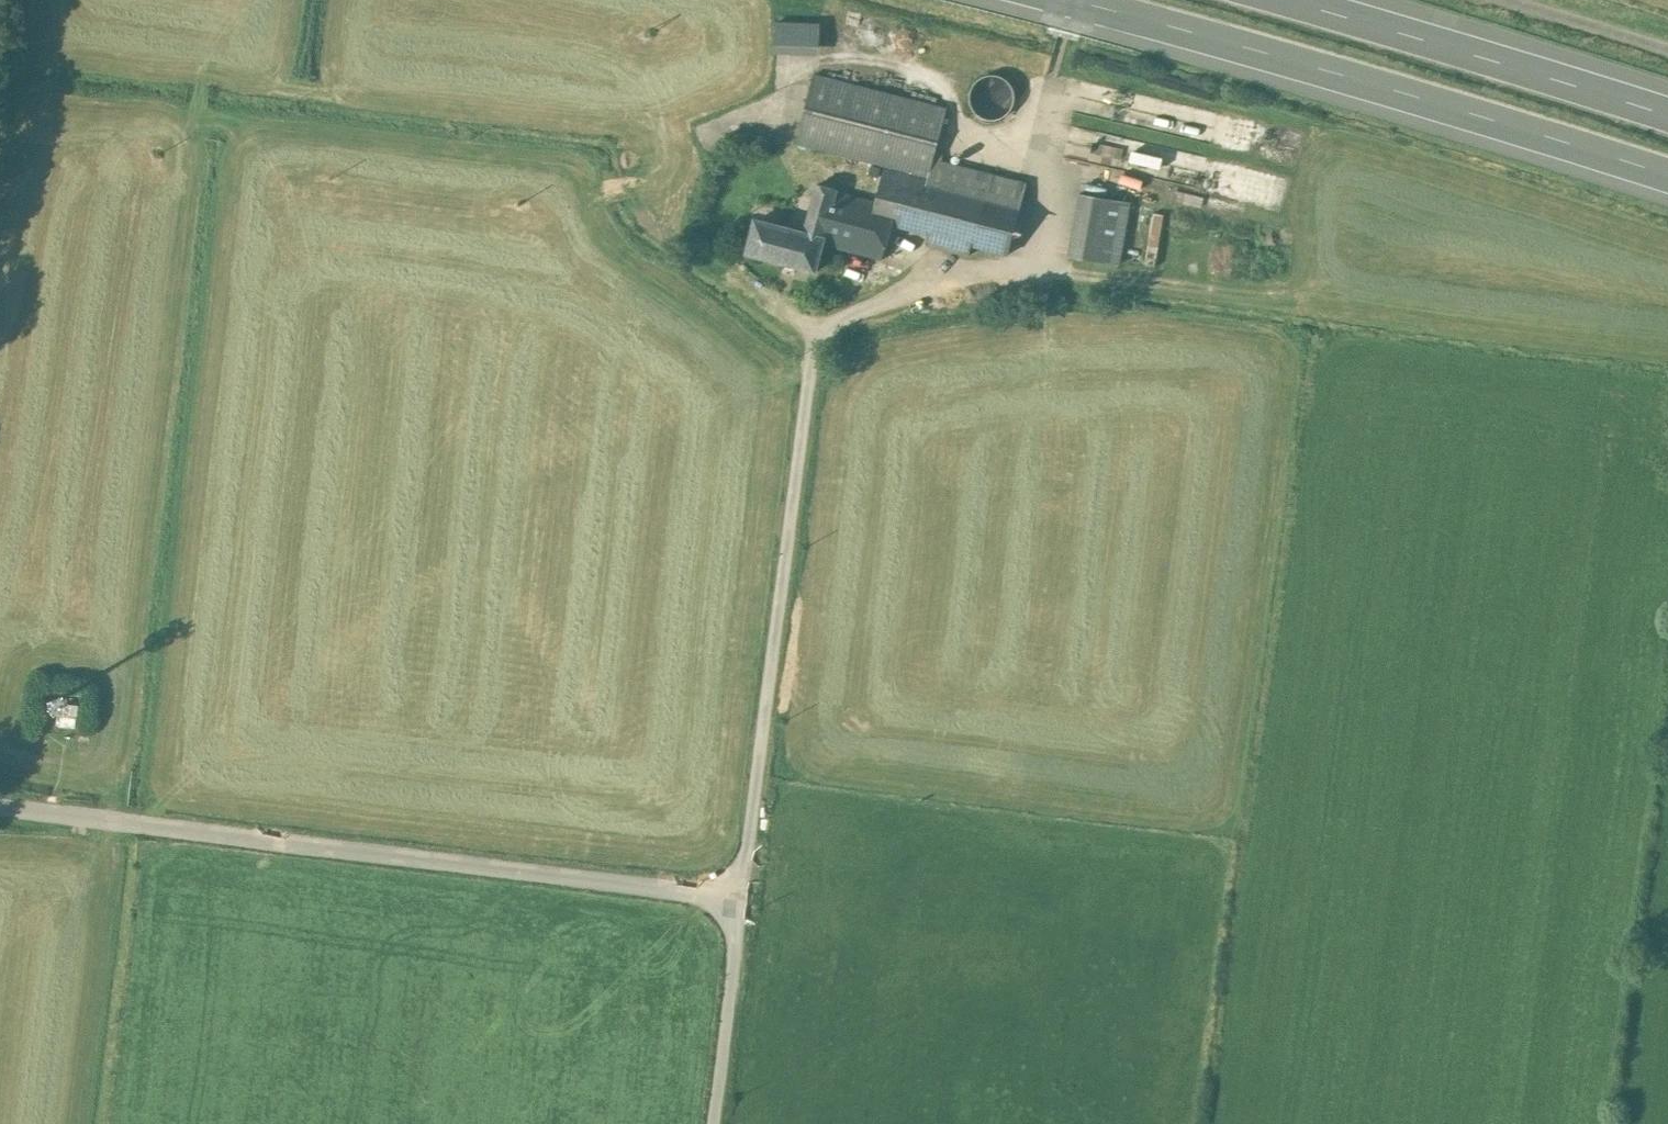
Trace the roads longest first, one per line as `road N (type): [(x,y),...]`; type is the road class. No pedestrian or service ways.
road 1 (unclassified): [(0,805),(503,869),(746,888),(716,1123)]
road 2 (motorway): [(1091,0),(1667,170)]
road 3 (motorway): [(1667,102),(1321,0)]
road 4 (unclassified): [(1533,0),(1667,40)]

